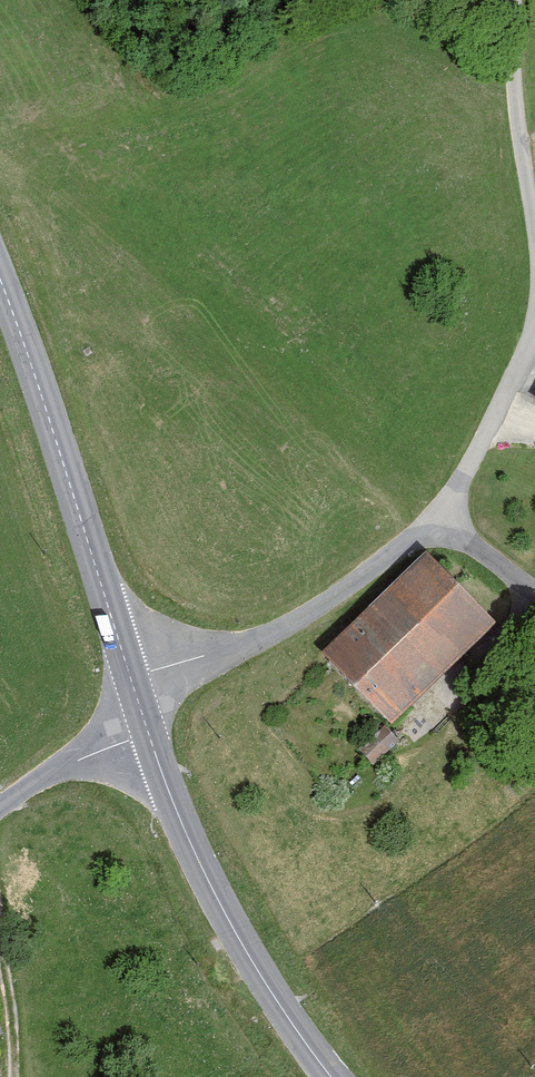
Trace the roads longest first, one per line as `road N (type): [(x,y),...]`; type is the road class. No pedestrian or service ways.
road 1 (tertiary): [(0,281),(141,708)]
road 2 (tertiary): [(141,708),(191,859),(273,1008),(334,1076)]
road 3 (unclassified): [(141,708),(319,611),(436,519)]
road 4 (unclassified): [(534,233),(510,0)]
road 5 (unclassified): [(436,519),(500,423),(534,336)]
road 6 (unclassified): [(0,812),(141,708)]
road 7 (residential): [(534,588),(436,519)]

